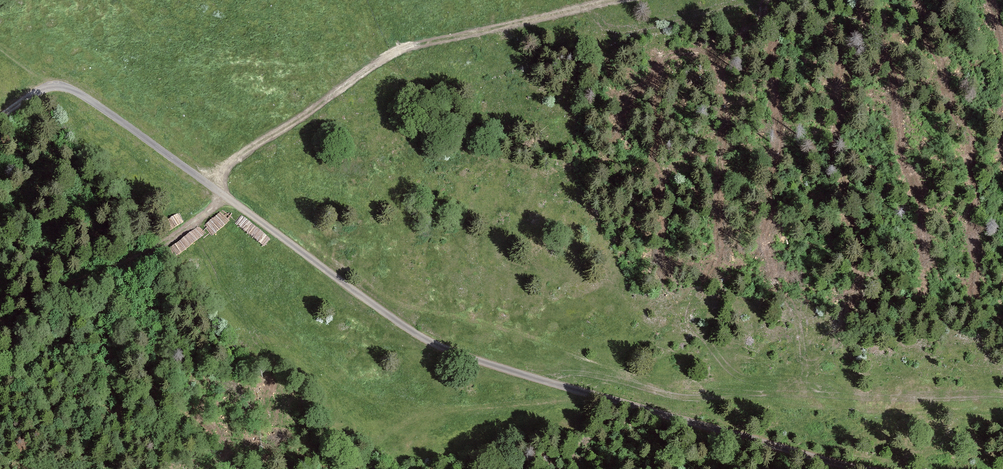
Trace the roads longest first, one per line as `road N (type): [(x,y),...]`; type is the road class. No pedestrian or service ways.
road 1 (track): [(868,468),(468,360),(393,322),(206,182)]
road 2 (track): [(206,182),(402,53),(637,0)]
road 3 (track): [(206,182),(83,97),(49,88)]

